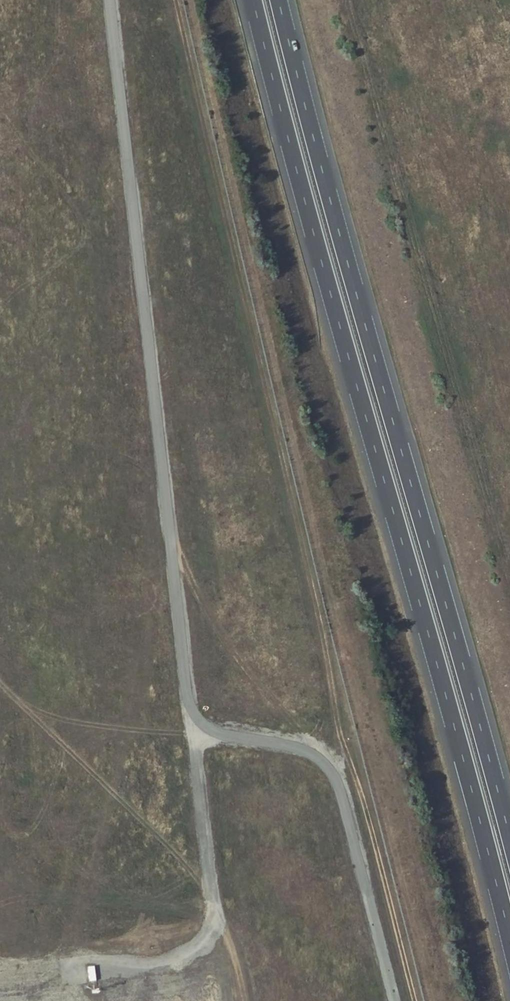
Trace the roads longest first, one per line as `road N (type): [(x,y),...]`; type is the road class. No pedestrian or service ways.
road 1 (motorway): [(253,0),(509,940)]
road 2 (motorway): [(509,835),(279,0)]

